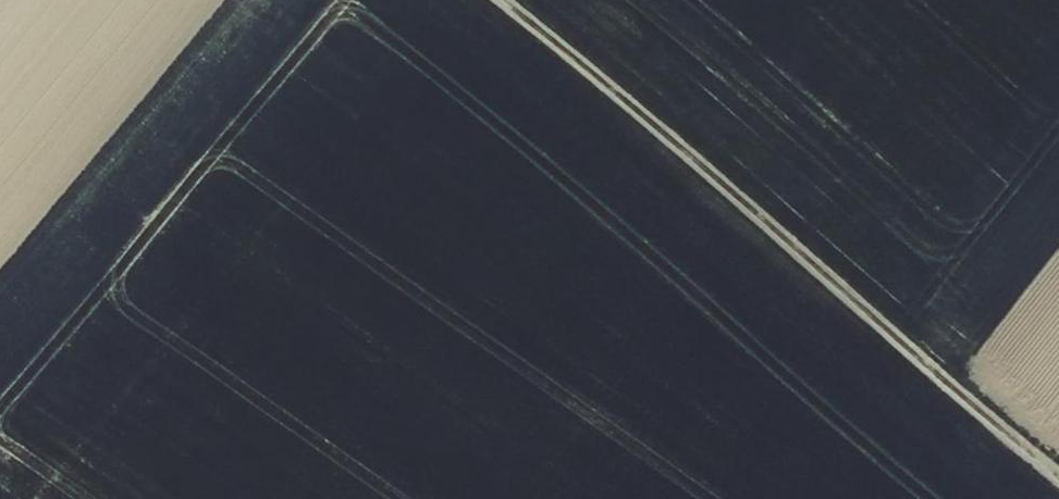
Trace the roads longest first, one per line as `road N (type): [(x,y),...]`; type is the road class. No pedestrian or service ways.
road 1 (track): [(1058,476),(501,0)]

